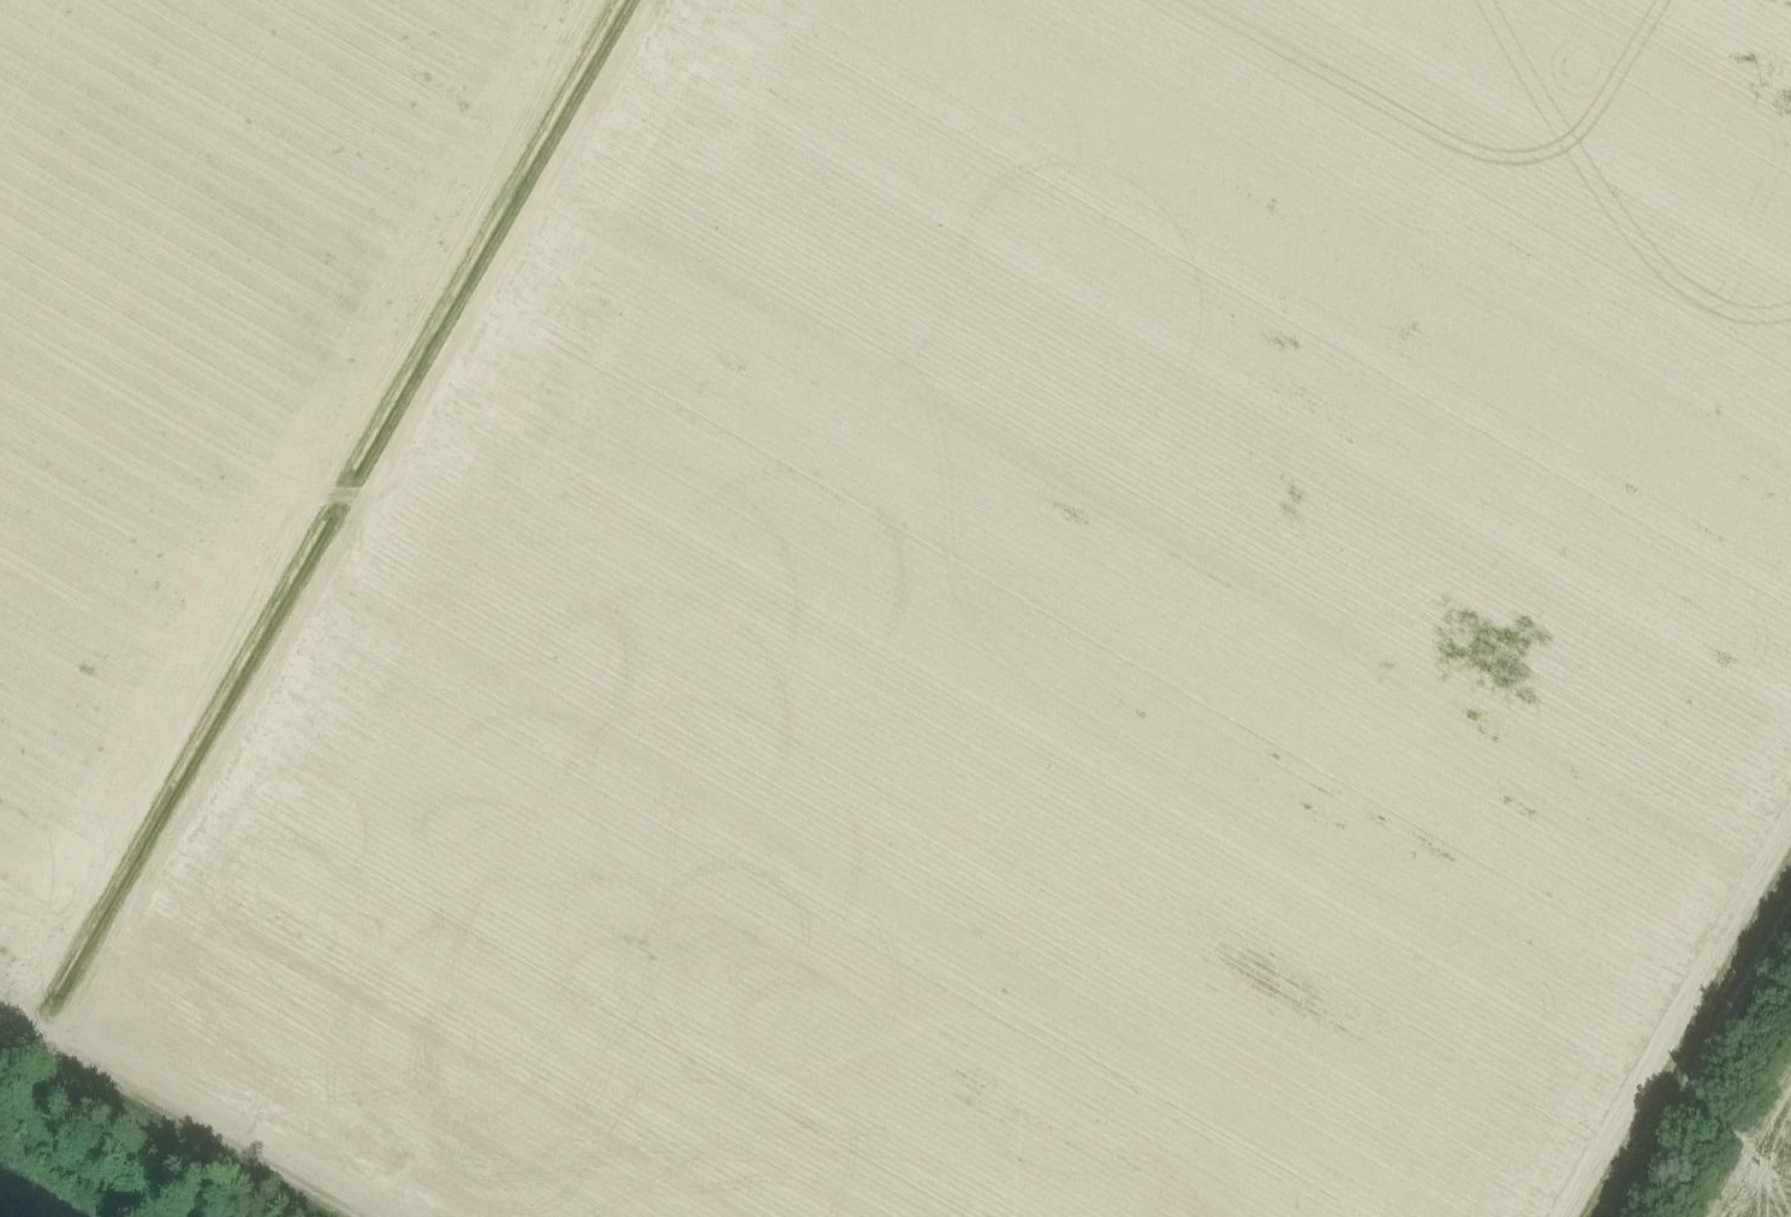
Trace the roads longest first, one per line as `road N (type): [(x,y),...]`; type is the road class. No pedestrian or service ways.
road 1 (track): [(1790,916),(1693,1094),(1703,1118),(1746,1140)]
road 2 (track): [(1693,1094),(1618,1216)]

